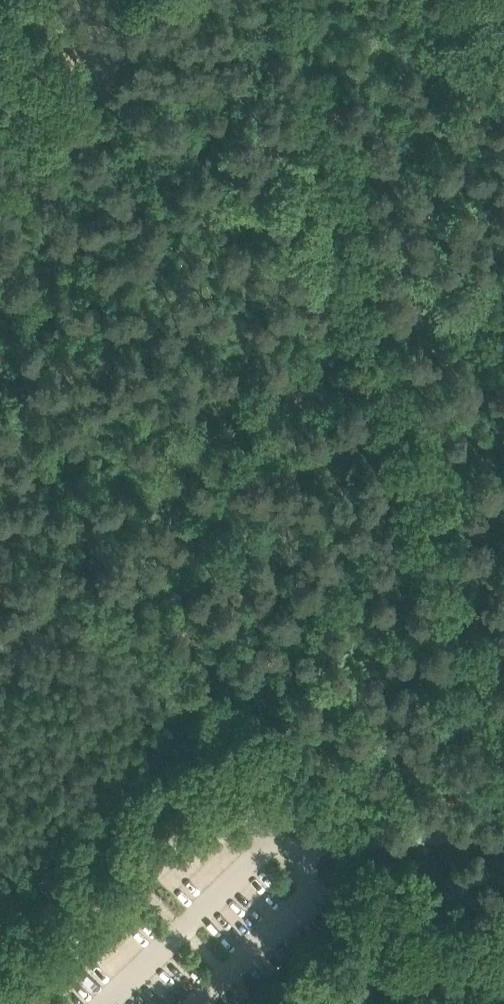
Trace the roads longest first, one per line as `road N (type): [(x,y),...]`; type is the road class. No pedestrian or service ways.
road 1 (unclassified): [(283,0),(503,774)]

